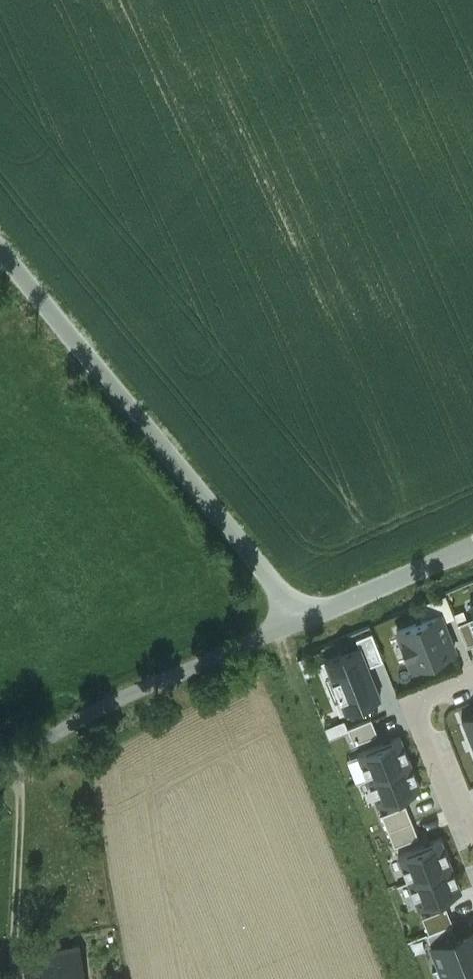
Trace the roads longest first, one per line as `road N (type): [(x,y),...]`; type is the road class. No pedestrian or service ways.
road 1 (unclassified): [(299,621),(0,254)]
road 2 (unclassified): [(299,621),(0,765)]
road 3 (residential): [(472,549),(299,621)]
road 4 (residential): [(472,841),(428,720),(431,706),(453,689)]

